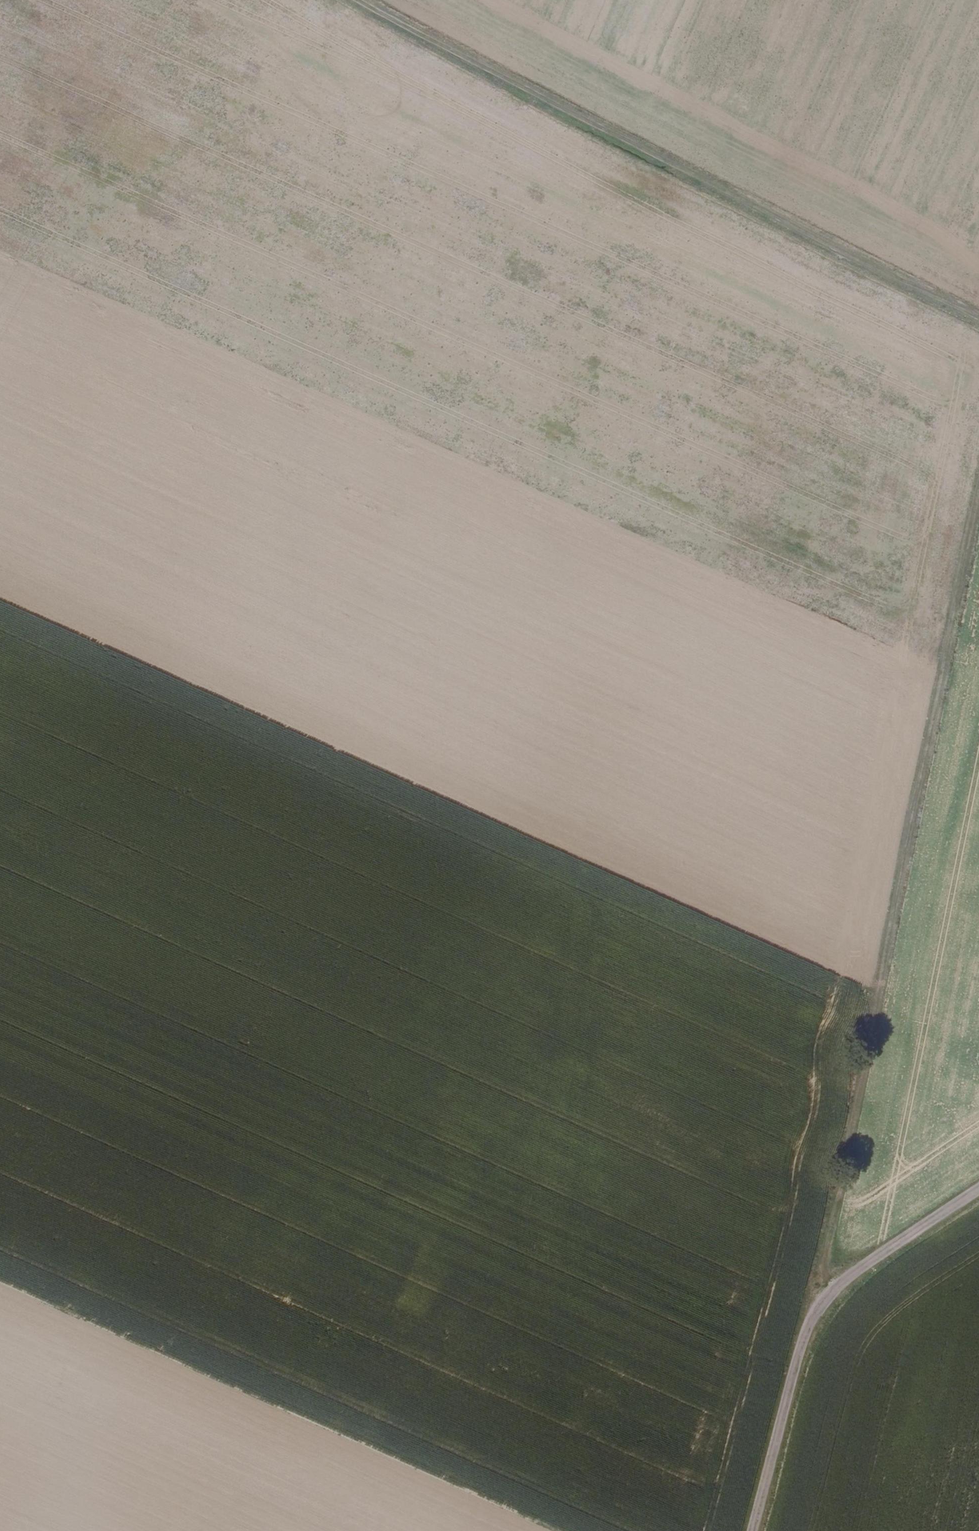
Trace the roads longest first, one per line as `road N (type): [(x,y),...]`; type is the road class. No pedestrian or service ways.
road 1 (track): [(978,502),(870,1010),(850,1162),(813,1293),(816,1312)]
road 2 (track): [(362,0),(978,318)]
road 3 (unclassified): [(978,1189),(857,1271),(816,1312),(752,1530)]

